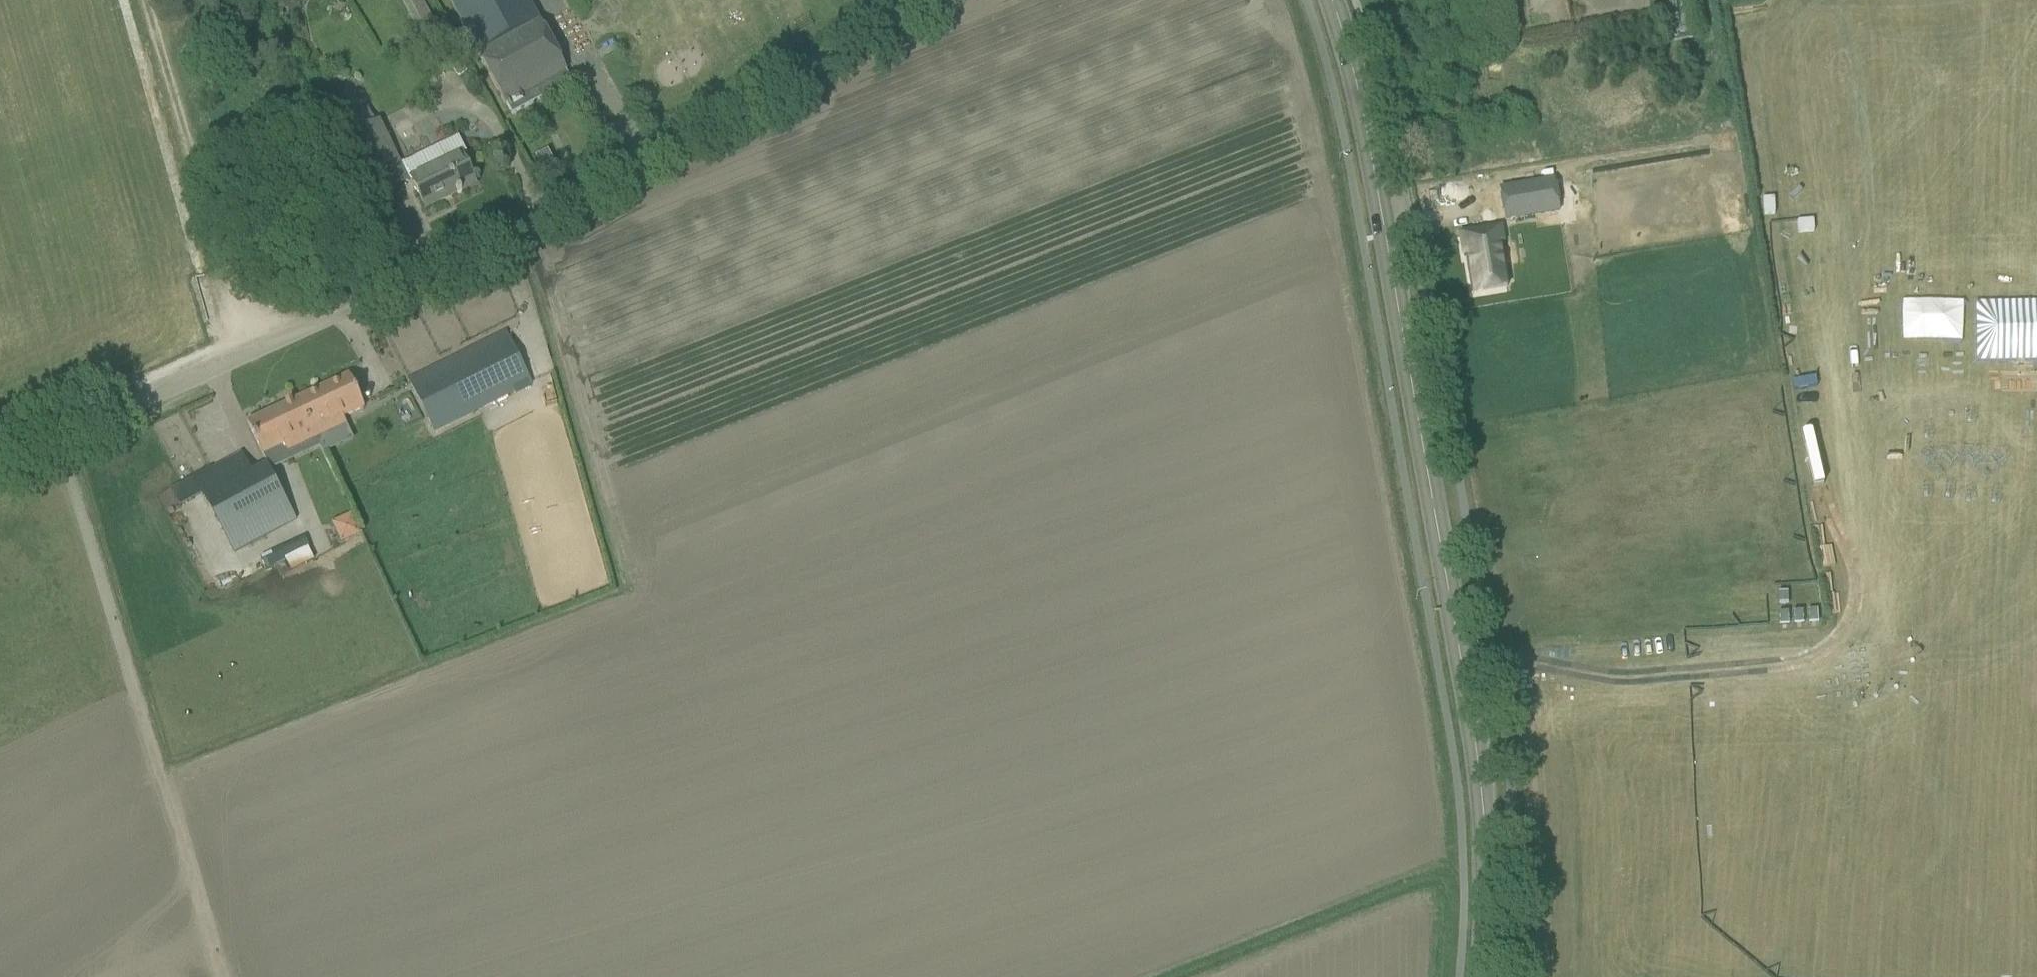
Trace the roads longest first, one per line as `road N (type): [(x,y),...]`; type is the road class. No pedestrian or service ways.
road 1 (unclassified): [(0,474),(556,210),(933,0)]
road 2 (tertiary): [(1480,976),(1482,847),(1470,740),(1359,89),(1336,0)]
road 3 (track): [(236,360),(134,0)]

